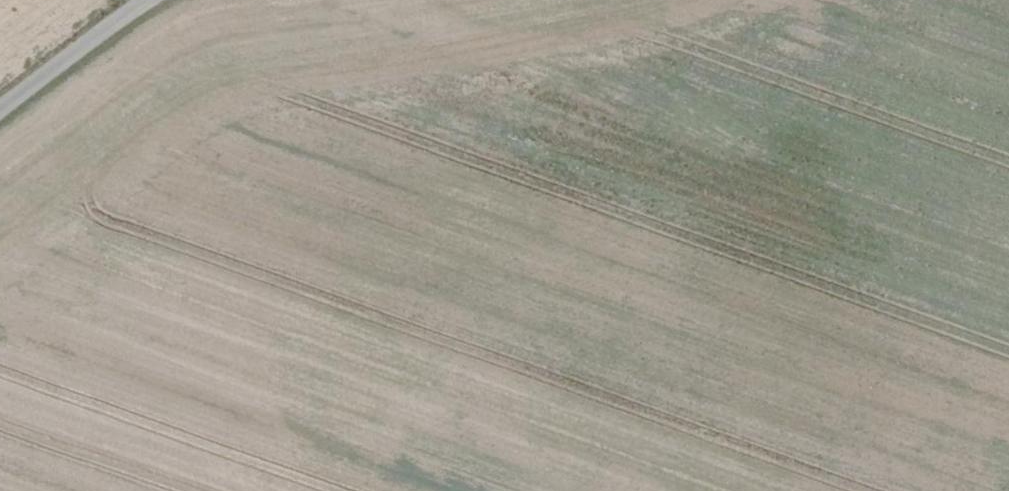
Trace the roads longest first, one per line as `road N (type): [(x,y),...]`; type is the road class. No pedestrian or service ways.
road 1 (track): [(134,0),(0,103)]

